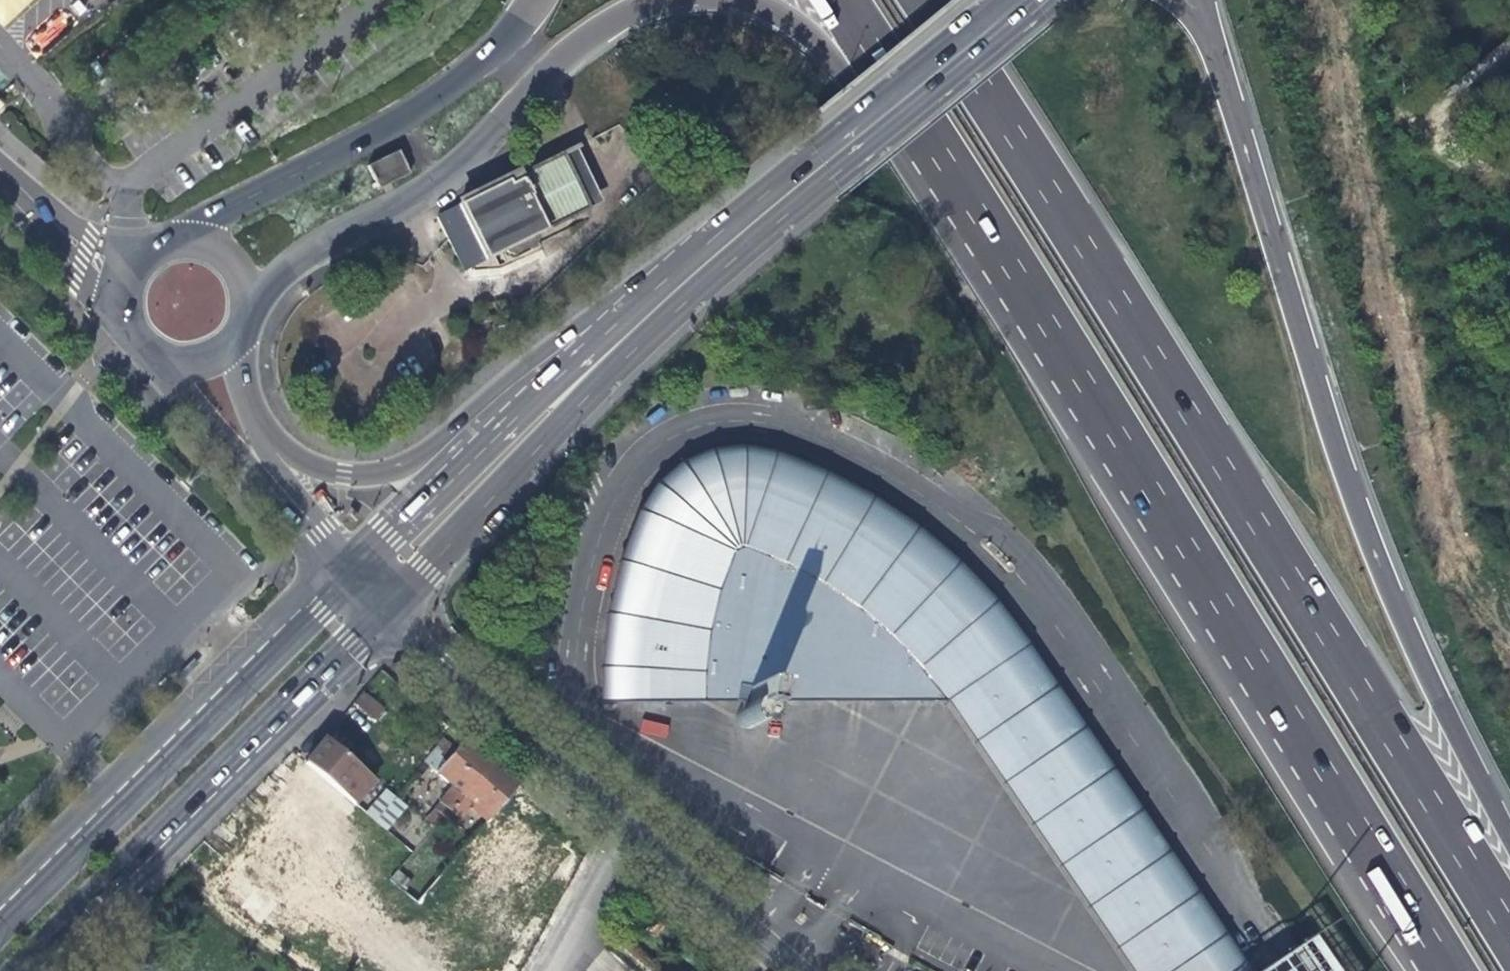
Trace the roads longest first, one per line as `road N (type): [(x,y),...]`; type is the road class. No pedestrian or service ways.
road 1 (motorway): [(1509,934),(926,0)]
road 2 (motorway): [(943,159),(1448,970)]
road 3 (motorway): [(1509,833),(1413,644),(1348,479),(1191,0)]
road 4 (residential): [(32,970),(381,611)]
road 5 (residential): [(348,575),(0,918)]
road 6 (secondary): [(381,611),(702,262)]
road 7 (secondary): [(1012,0),(702,262)]
road 8 (secondary): [(501,40),(395,116),(187,235)]
road 9 (secondary): [(251,299),(317,246),(425,188),(490,140),(537,78)]
road 10 (secondary): [(381,611),(627,830)]
road 11 (secondary): [(702,262),(637,297),(455,461)]
road 12 (motorway): [(745,0),(795,21),(897,152),(943,159)]
road 13 (secondary): [(627,830),(792,970)]
road 14 (secondary): [(455,461),(385,475),(325,472),(248,452)]
road 15 (motorway): [(842,0),(943,159)]
road 16 (unclassified): [(116,289),(0,176)]
road 17 (residential): [(627,830),(551,970)]
road 18 (secondary): [(248,452),(348,575)]
road 19 (secondary): [(455,461),(348,575)]
road 20 (motorway): [(537,78),(599,23),(651,0)]

